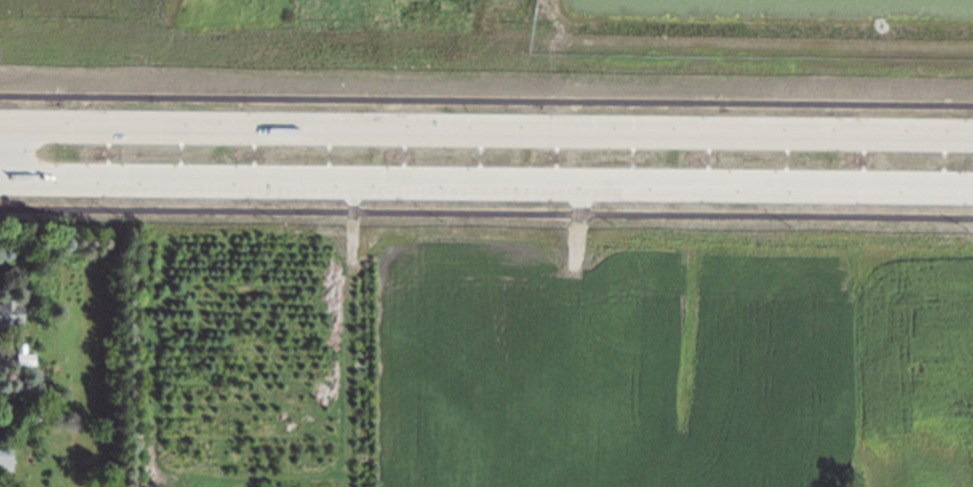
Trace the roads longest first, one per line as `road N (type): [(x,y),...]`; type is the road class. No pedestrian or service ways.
road 1 (tertiary): [(972,136),(0,126)]
road 2 (tertiary): [(0,181),(972,190)]

